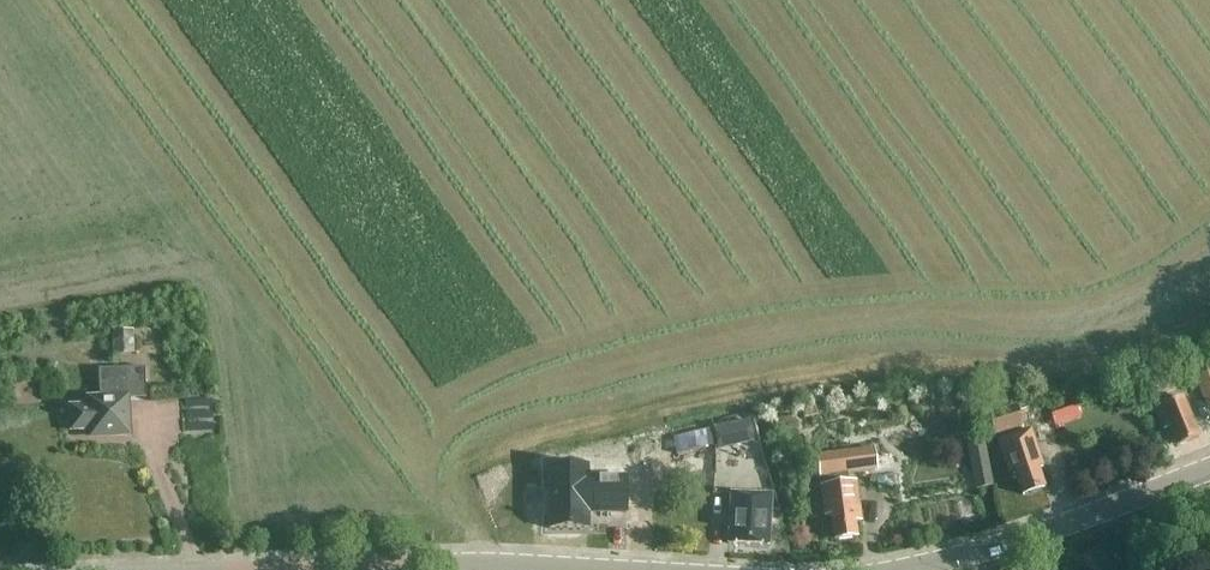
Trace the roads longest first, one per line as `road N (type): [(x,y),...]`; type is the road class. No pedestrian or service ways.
road 1 (tertiary): [(909,569),(1077,522),(1209,470)]
road 2 (tertiary): [(453,563),(327,569)]
road 3 (tertiary): [(453,563),(574,569)]

